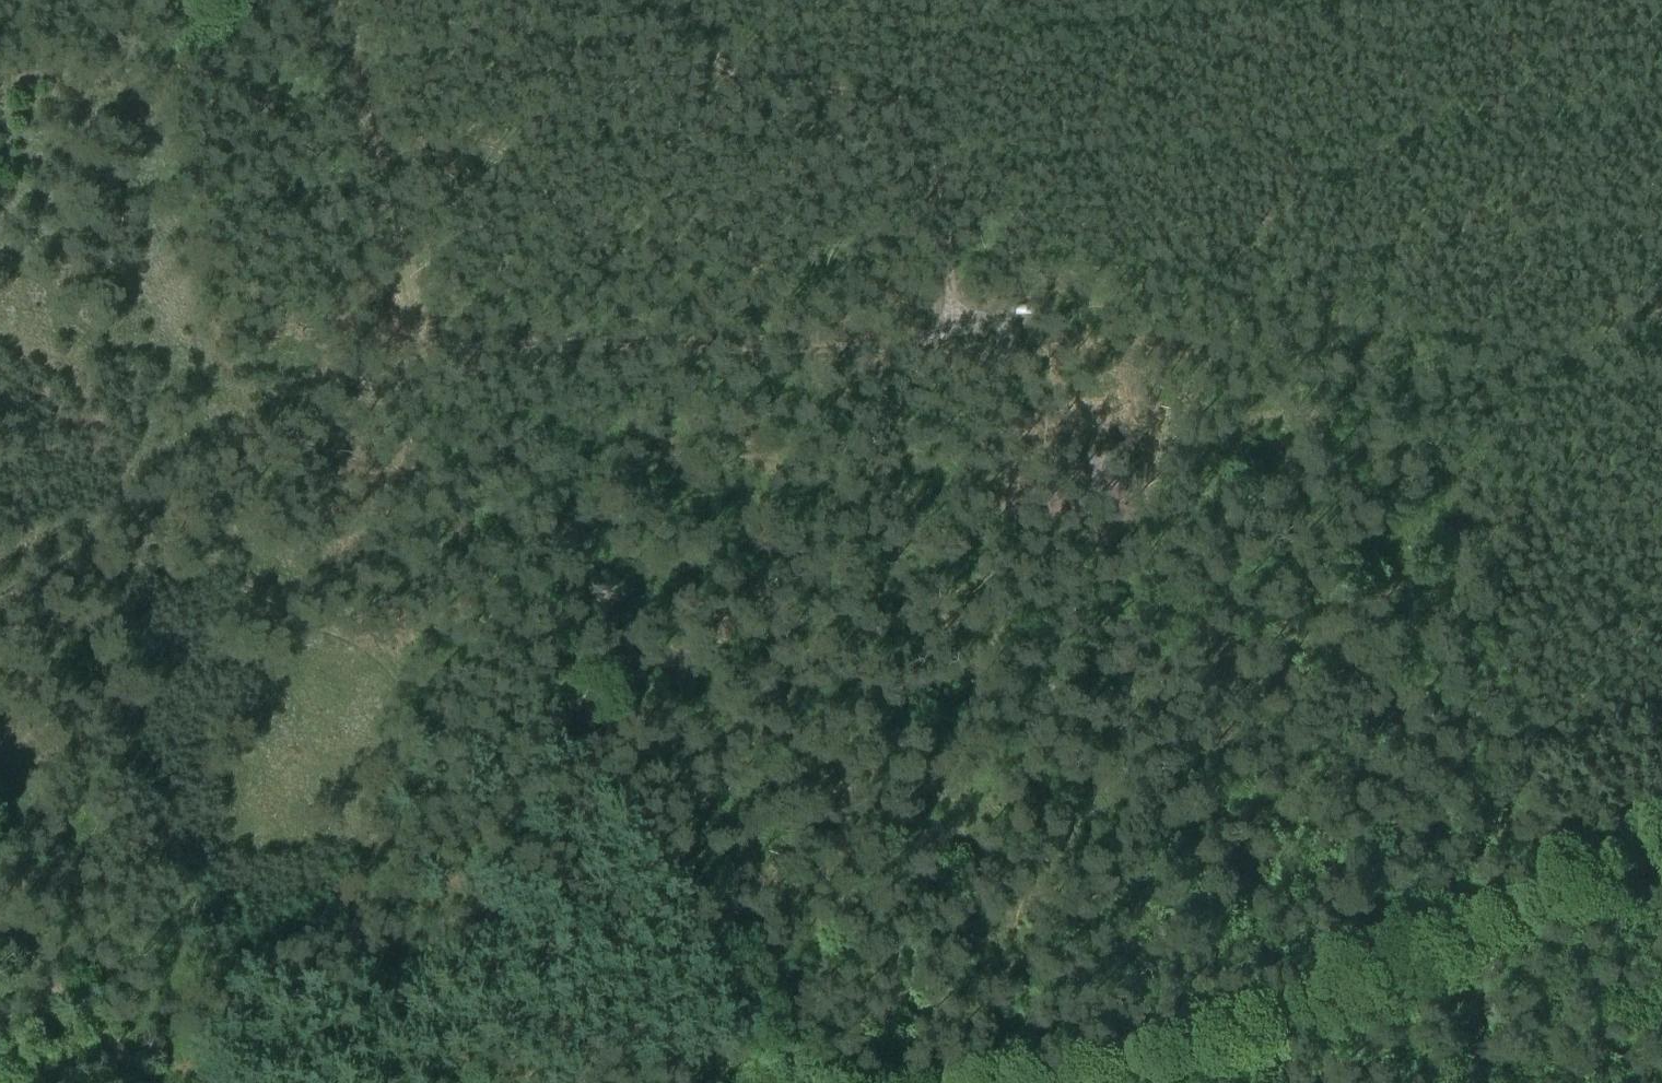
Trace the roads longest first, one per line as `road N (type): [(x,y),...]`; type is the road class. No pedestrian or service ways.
road 1 (track): [(338,0),(416,327),(426,344),(863,348),(906,346),(933,327),(949,292),(945,230),(912,116),(888,97),(797,87),(720,68),(702,46),(690,0)]
road 2 (track): [(156,1082),(0,920)]

